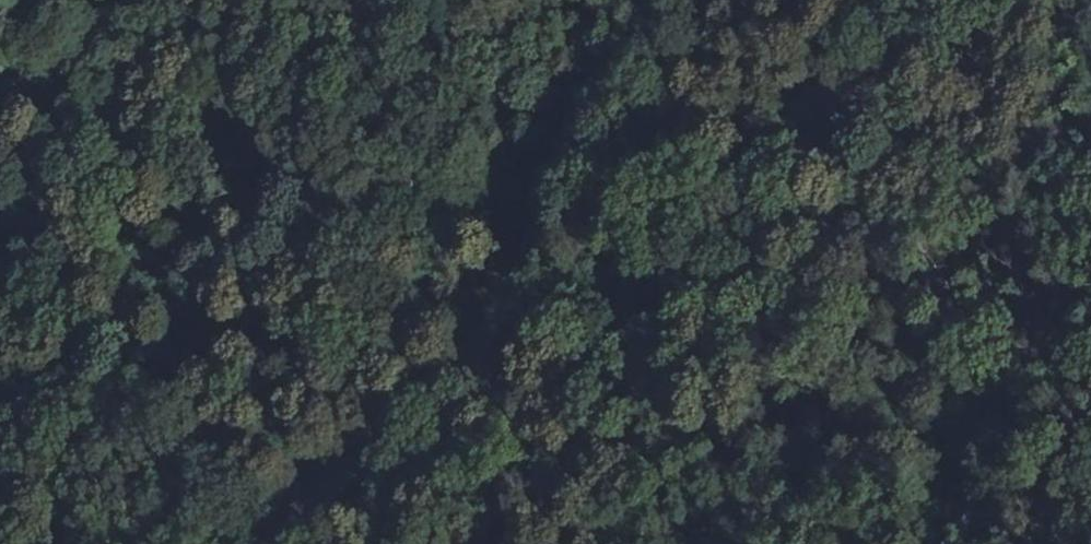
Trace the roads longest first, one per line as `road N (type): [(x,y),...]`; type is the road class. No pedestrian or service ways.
road 1 (track): [(298,543),(652,370),(839,168),(925,87),(990,0)]
road 2 (tertiary): [(640,0),(595,83),(536,244),(489,334),(281,543)]

